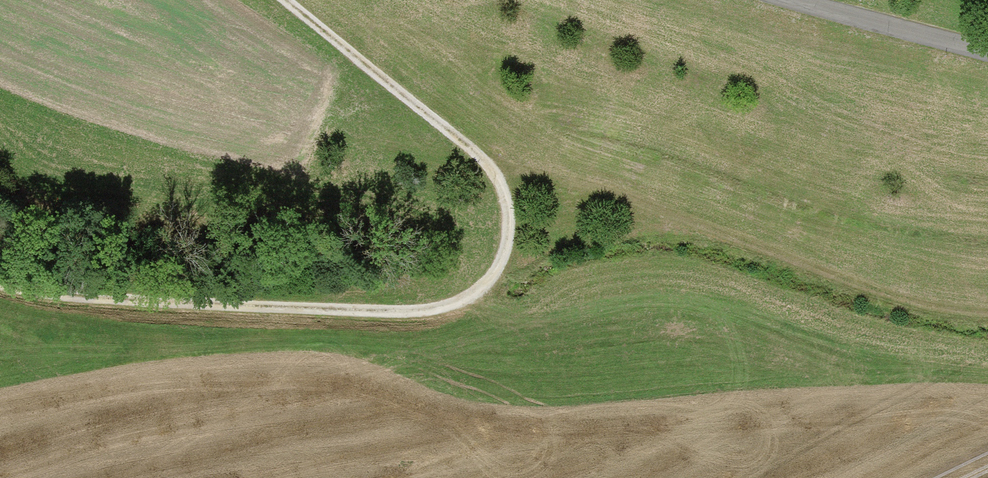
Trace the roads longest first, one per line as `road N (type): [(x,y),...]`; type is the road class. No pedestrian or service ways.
road 1 (track): [(272,0),(480,164),(497,187),(502,248),(482,287),(411,312),(109,305),(0,288)]
road 2 (track): [(987,313),(892,299),(544,180),(497,187)]
road 3 (unclassified): [(789,0),(987,52)]

